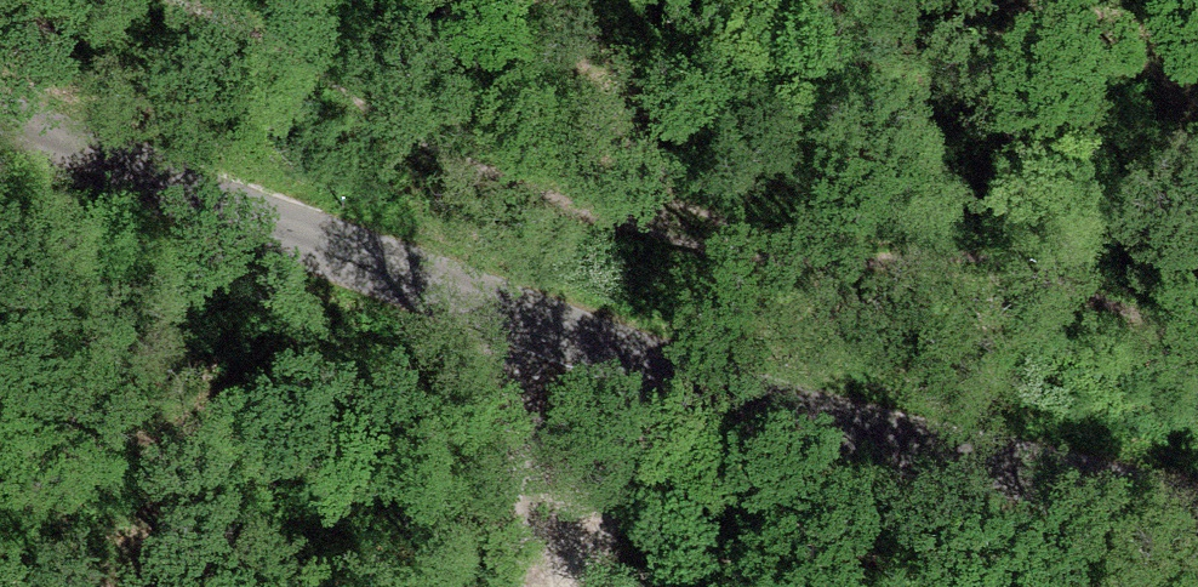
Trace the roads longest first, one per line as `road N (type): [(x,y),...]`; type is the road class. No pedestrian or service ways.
road 1 (unclassified): [(0,124),(209,207),(819,423),(1197,519)]
road 2 (track): [(533,586),(505,309)]
road 3 (track): [(557,586),(586,542),(650,360)]

